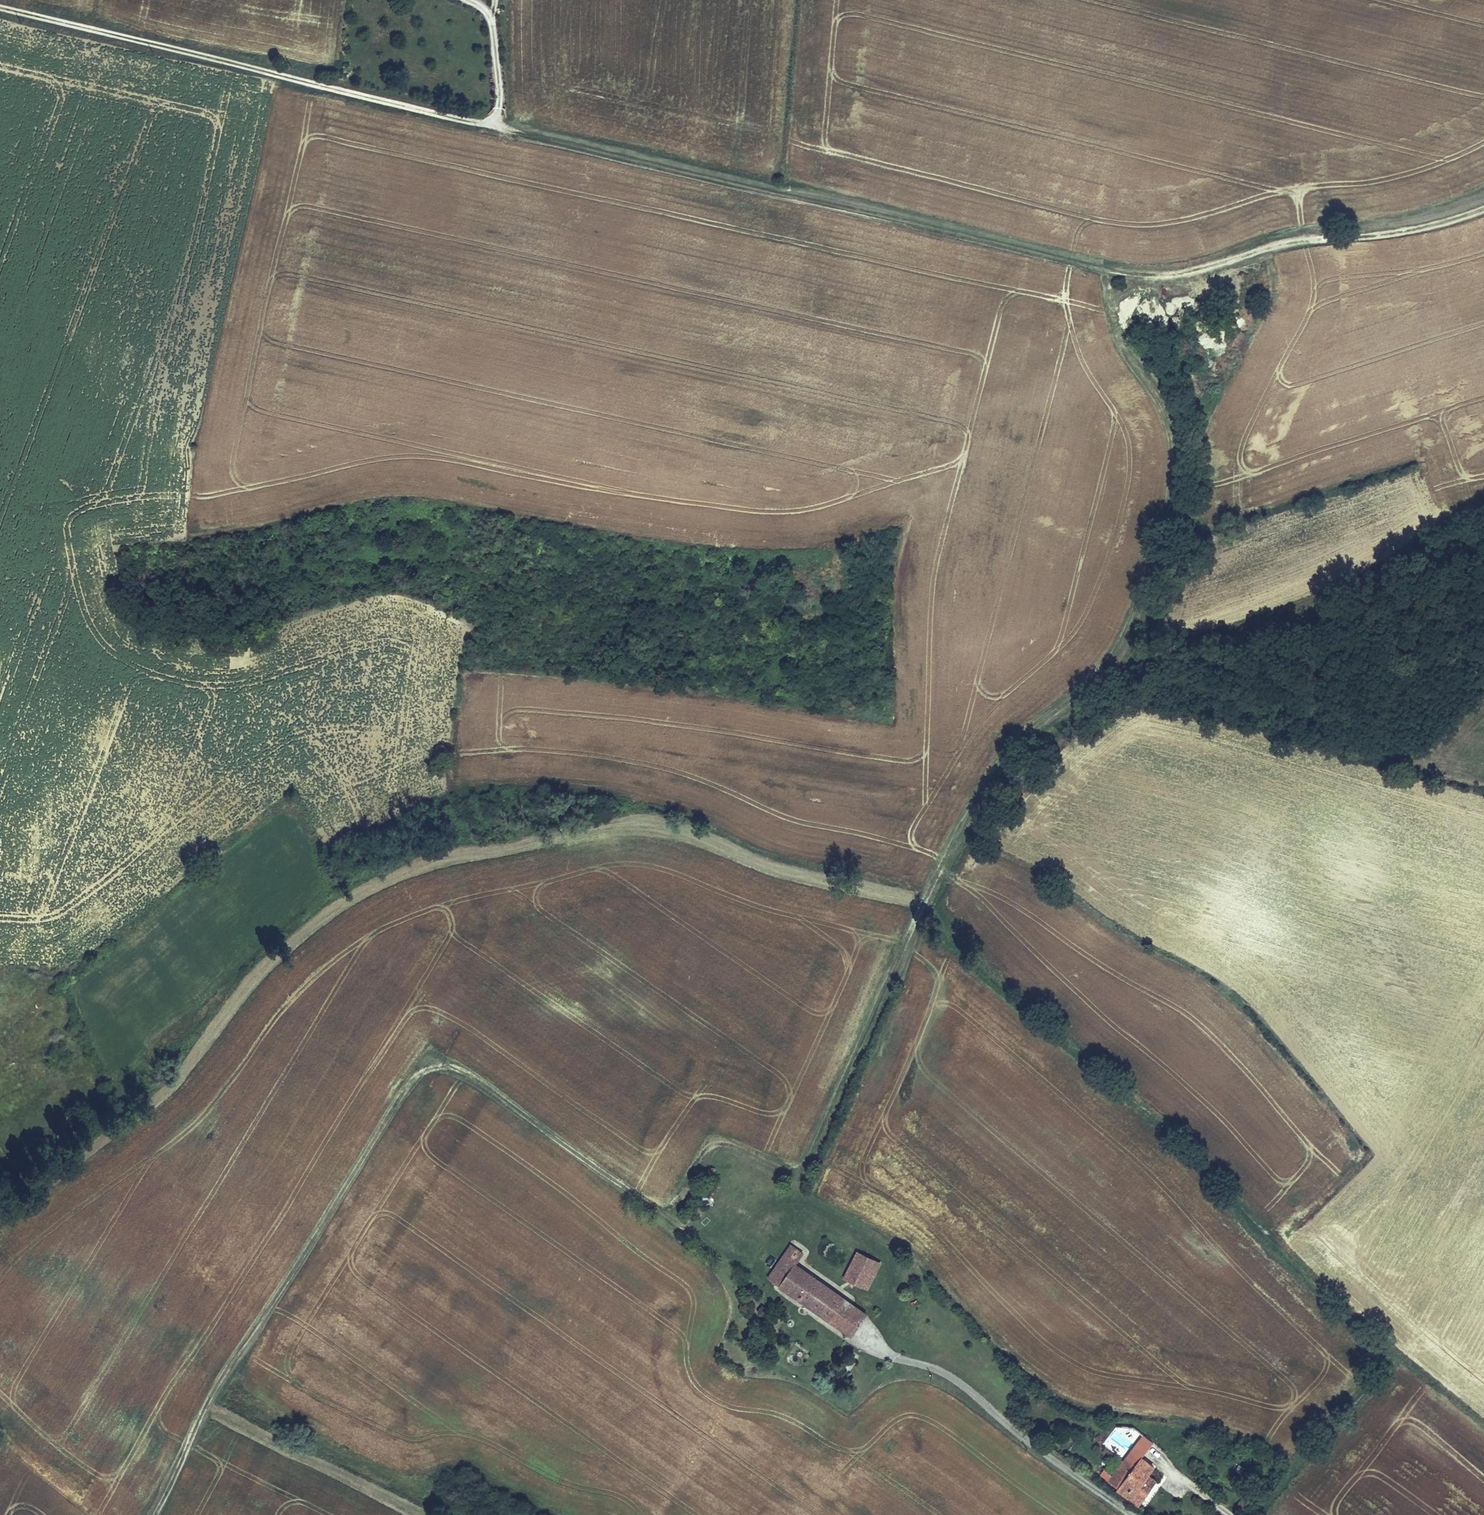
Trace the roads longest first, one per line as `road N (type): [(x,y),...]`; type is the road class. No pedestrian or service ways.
road 1 (track): [(915,918),(811,1154),(783,1170),(720,1146),(704,1155),(680,1199),(660,1209),(457,1069),(426,1065),(406,1085),(154,1514)]
road 2 (track): [(1110,300),(1103,314),(1108,334),(1165,405),(1174,440),(1172,482),(1142,592),(1109,651),(1030,719),(915,918)]
road 3 (track): [(484,121),(1099,271),(1110,300)]
road 4 (track): [(1483,210),(1399,230),(1267,241),(1110,300)]

